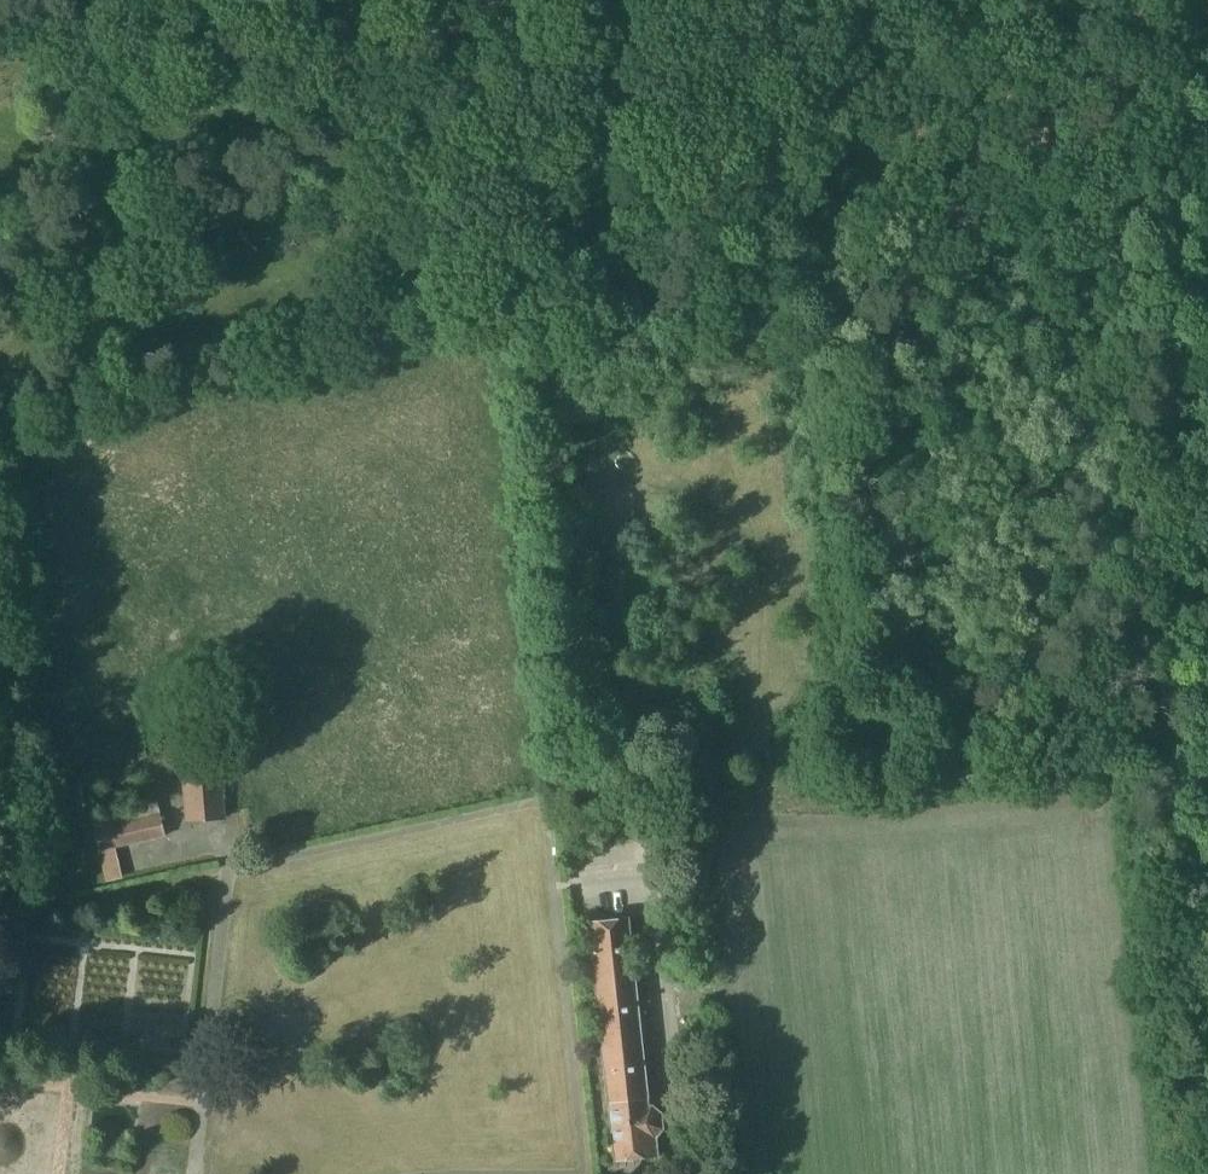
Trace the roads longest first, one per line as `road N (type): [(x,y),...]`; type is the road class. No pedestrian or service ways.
road 1 (track): [(1207,1097),(1161,579),(1170,41),(1155,7),(1032,0)]

